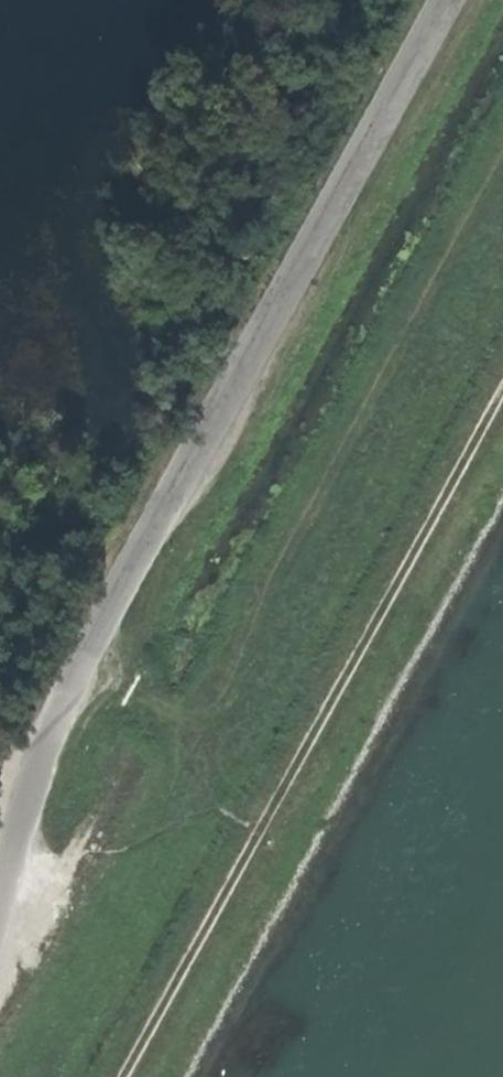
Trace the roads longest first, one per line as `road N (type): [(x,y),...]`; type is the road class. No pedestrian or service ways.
road 1 (track): [(502,149),(191,716),(0,985)]
road 2 (track): [(502,403),(130,1076)]

